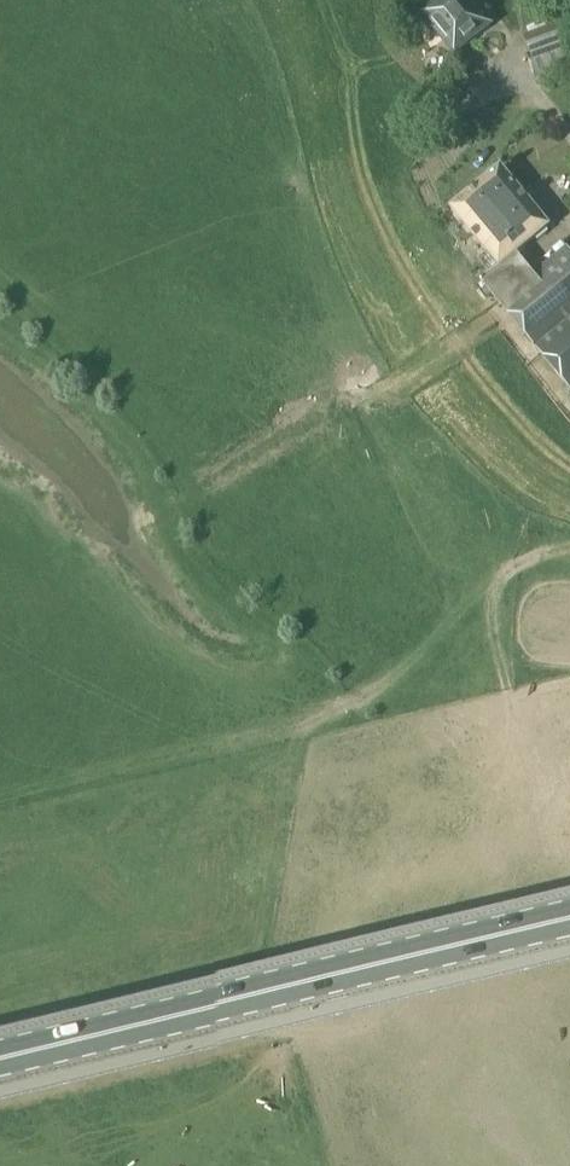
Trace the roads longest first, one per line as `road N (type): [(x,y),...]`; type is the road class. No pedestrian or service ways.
road 1 (primary): [(0,1072),(569,933)]

